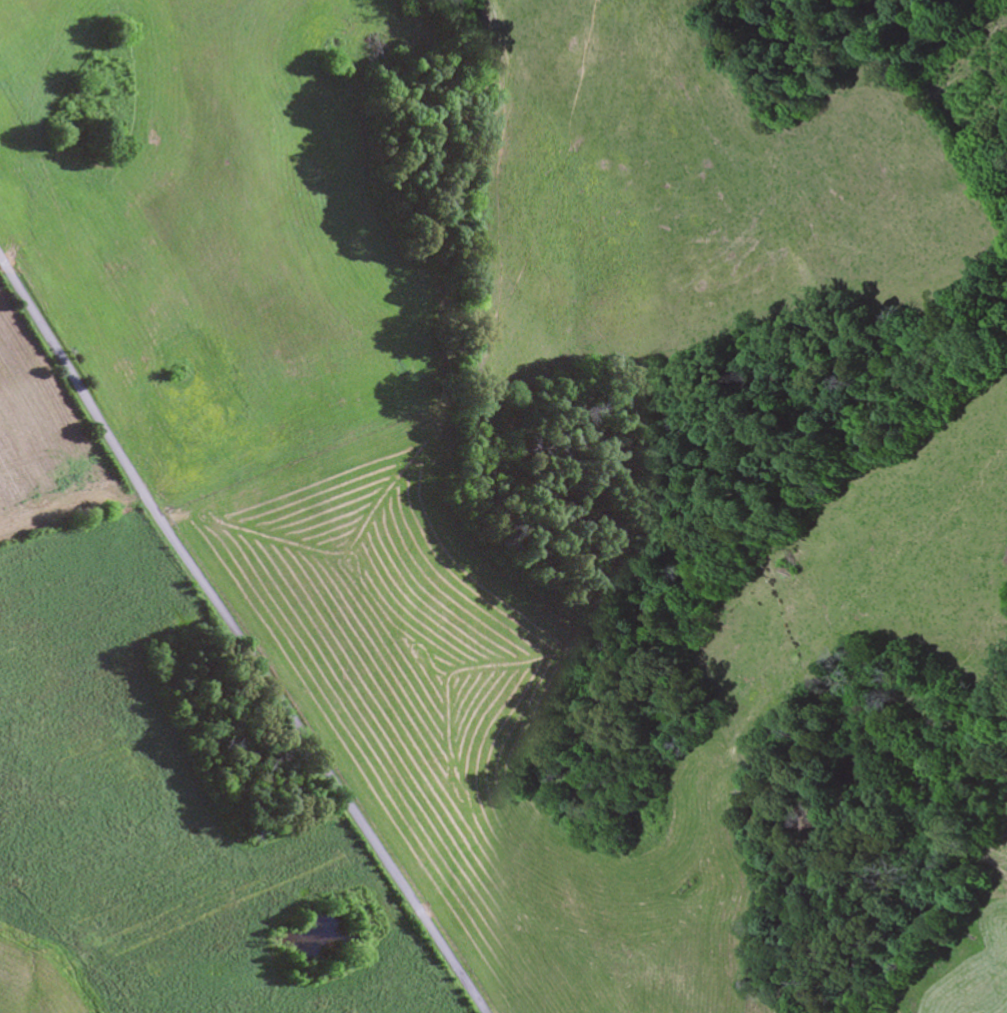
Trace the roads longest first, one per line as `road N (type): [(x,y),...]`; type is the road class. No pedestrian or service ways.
road 1 (residential): [(0,261),(139,488),(486,1012)]

